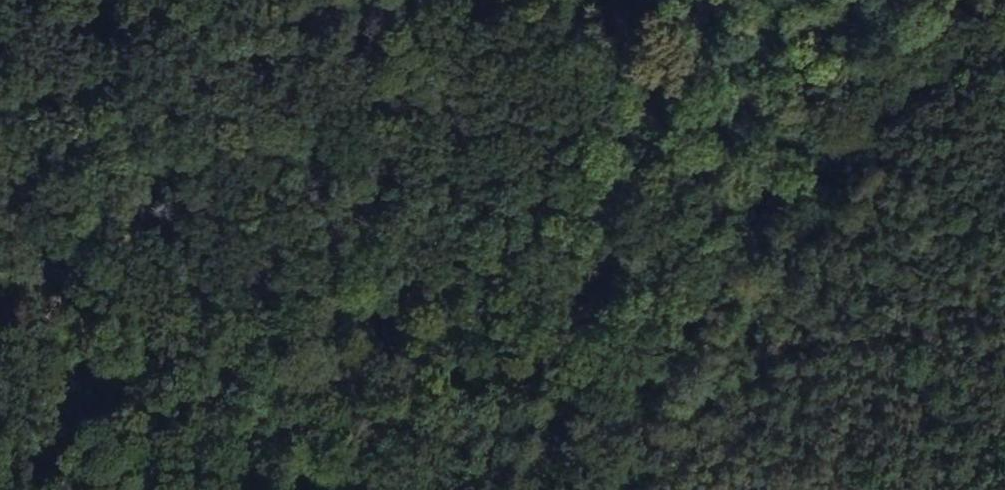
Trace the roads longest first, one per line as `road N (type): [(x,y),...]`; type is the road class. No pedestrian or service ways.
road 1 (track): [(0,478),(613,157),(719,0)]
road 2 (track): [(1004,22),(703,271),(321,489)]

